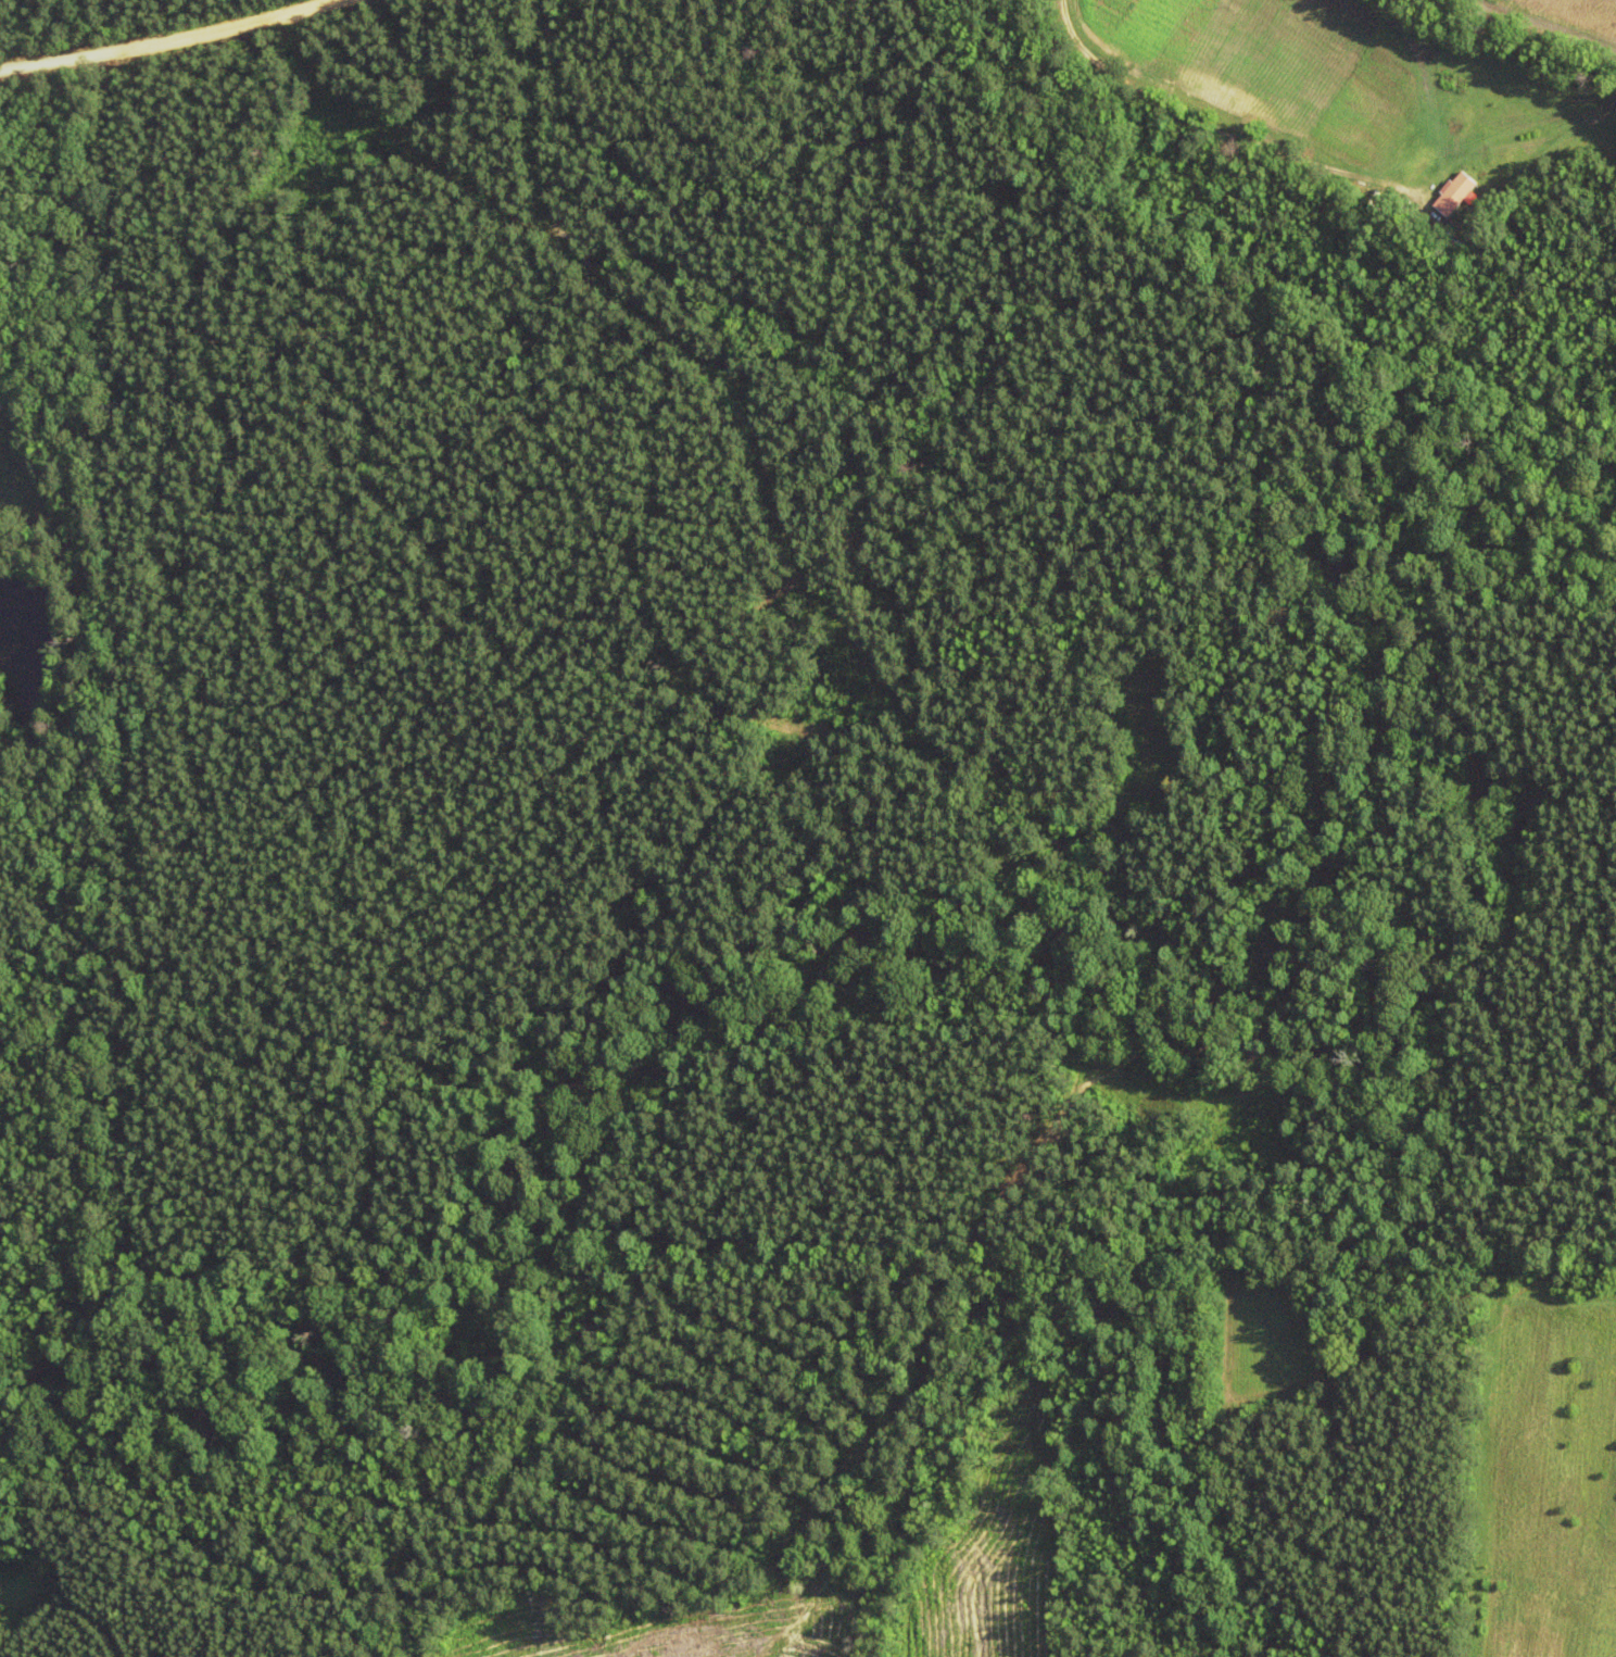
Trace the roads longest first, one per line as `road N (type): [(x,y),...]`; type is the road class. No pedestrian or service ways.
road 1 (residential): [(0,72),(341,0)]

